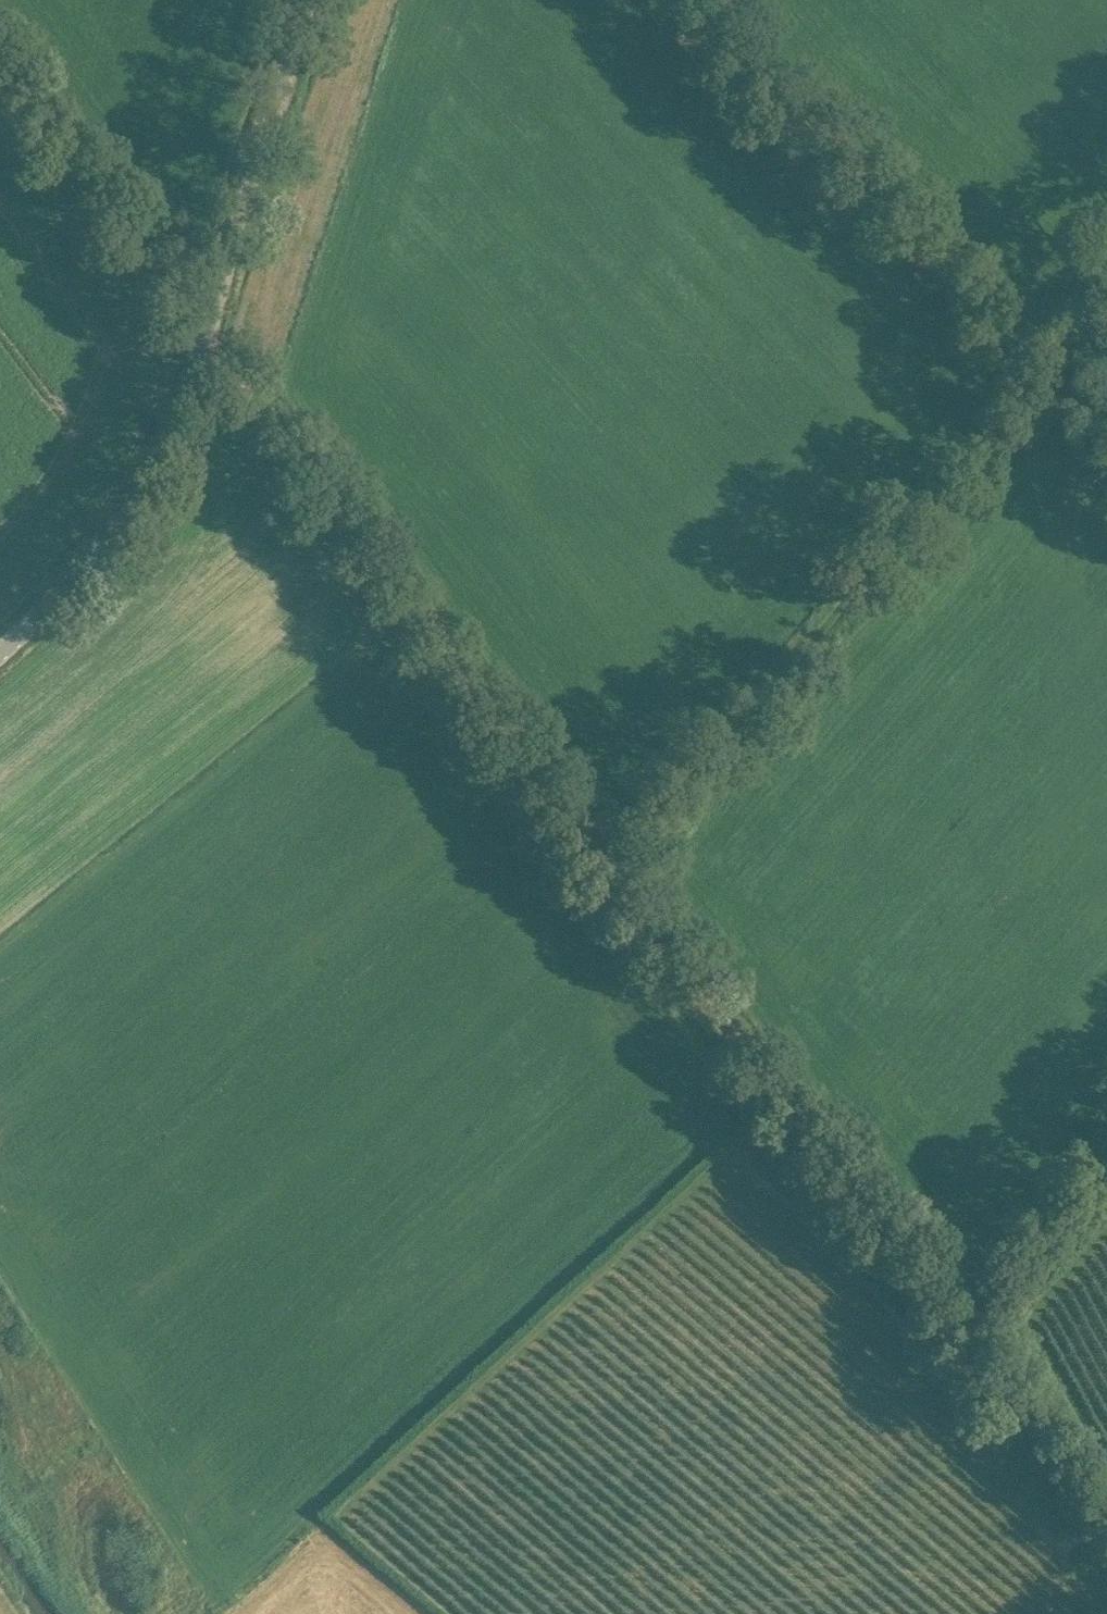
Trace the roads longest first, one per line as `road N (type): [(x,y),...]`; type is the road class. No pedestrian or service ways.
road 1 (track): [(218,325),(305,461),(639,869),(1106,1511)]
road 2 (track): [(689,0),(1008,341),(1002,410),(639,869)]
road 3 (unclassified): [(0,650),(117,549),(153,506),(195,414),(321,0)]

